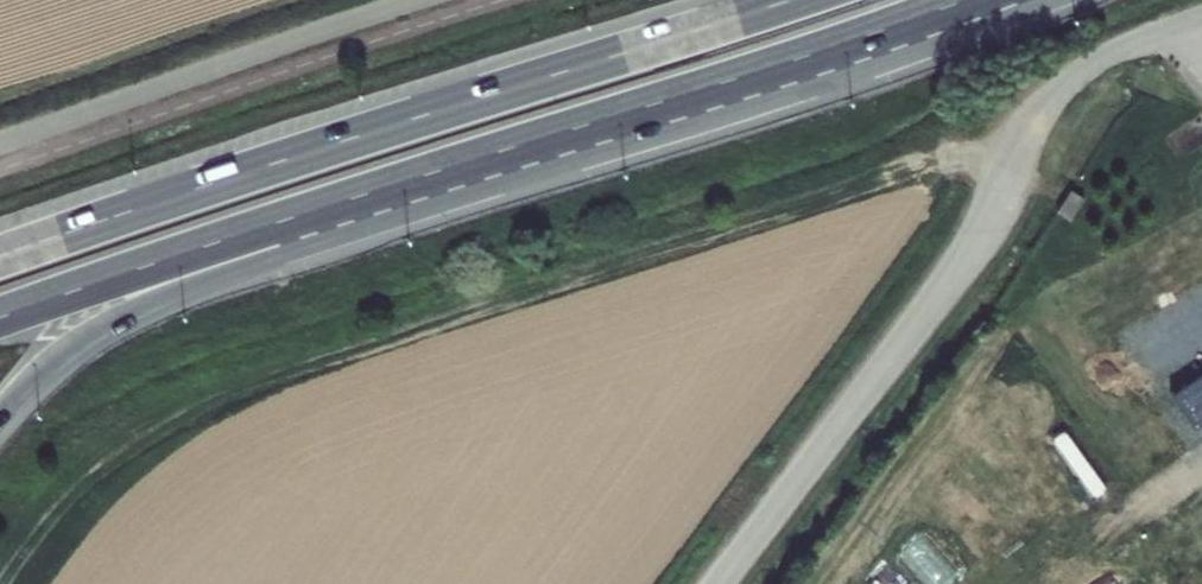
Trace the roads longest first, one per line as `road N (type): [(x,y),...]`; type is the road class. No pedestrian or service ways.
road 1 (trunk): [(788,0),(0,255)]
road 2 (trunk): [(0,415),(62,353),(121,314),(334,233),(520,144)]
road 3 (trunk): [(0,316),(520,144)]
road 4 (trunk): [(520,144),(966,0)]

